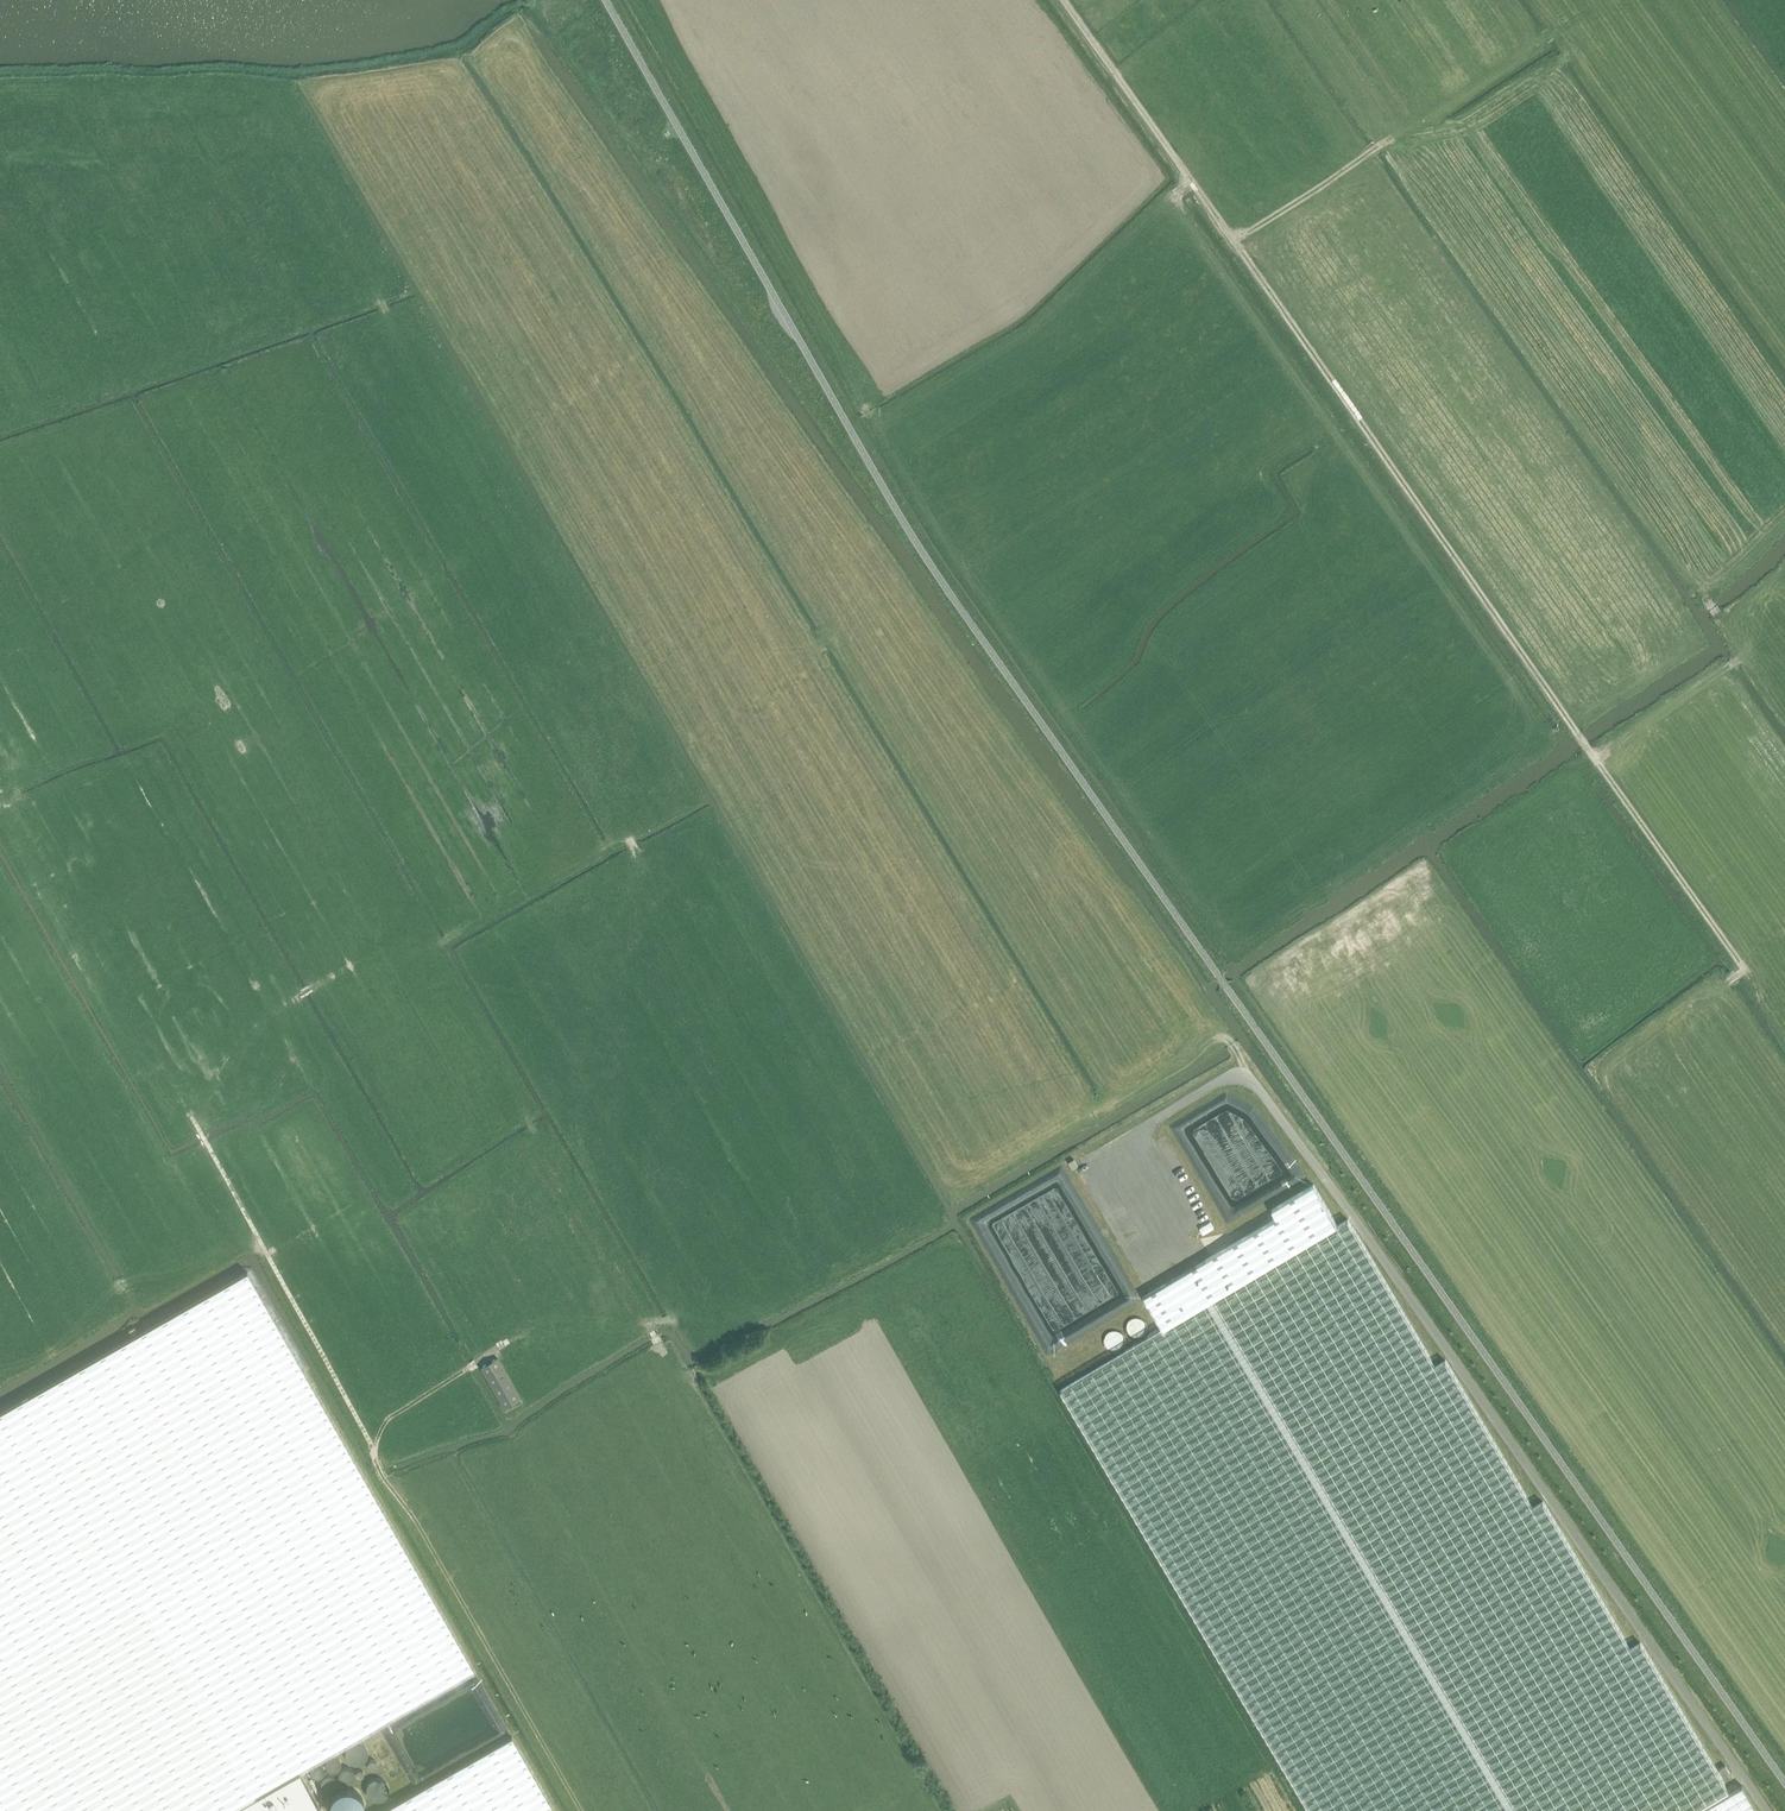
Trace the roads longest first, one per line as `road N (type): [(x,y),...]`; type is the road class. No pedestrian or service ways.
road 1 (track): [(1728,982),(1746,970),(1064,0)]
road 2 (track): [(1233,238),(1393,138)]

